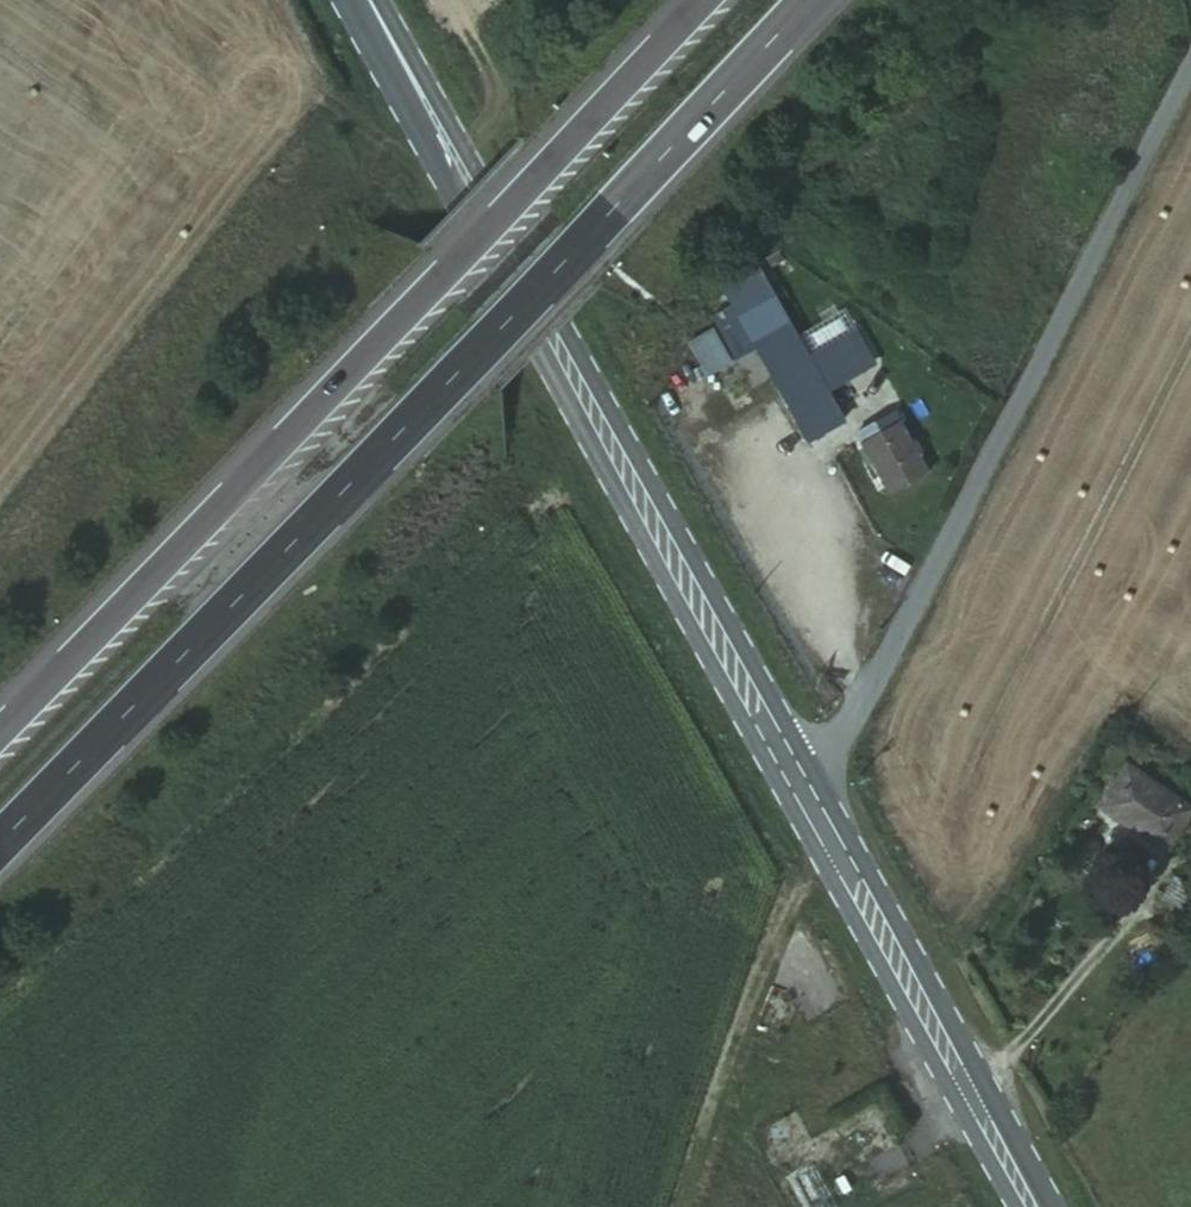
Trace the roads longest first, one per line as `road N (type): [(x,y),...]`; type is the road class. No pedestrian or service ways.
road 1 (motorway): [(0,844),(398,440),(809,0)]
road 2 (motorway): [(708,0),(0,731)]
road 3 (secondary): [(361,0),(794,769)]
road 4 (unclassified): [(1190,52),(847,726),(794,769)]
road 5 (secondary): [(794,769),(1039,1206)]
road 6 (track): [(688,1206),(778,938),(806,882),(843,855)]

